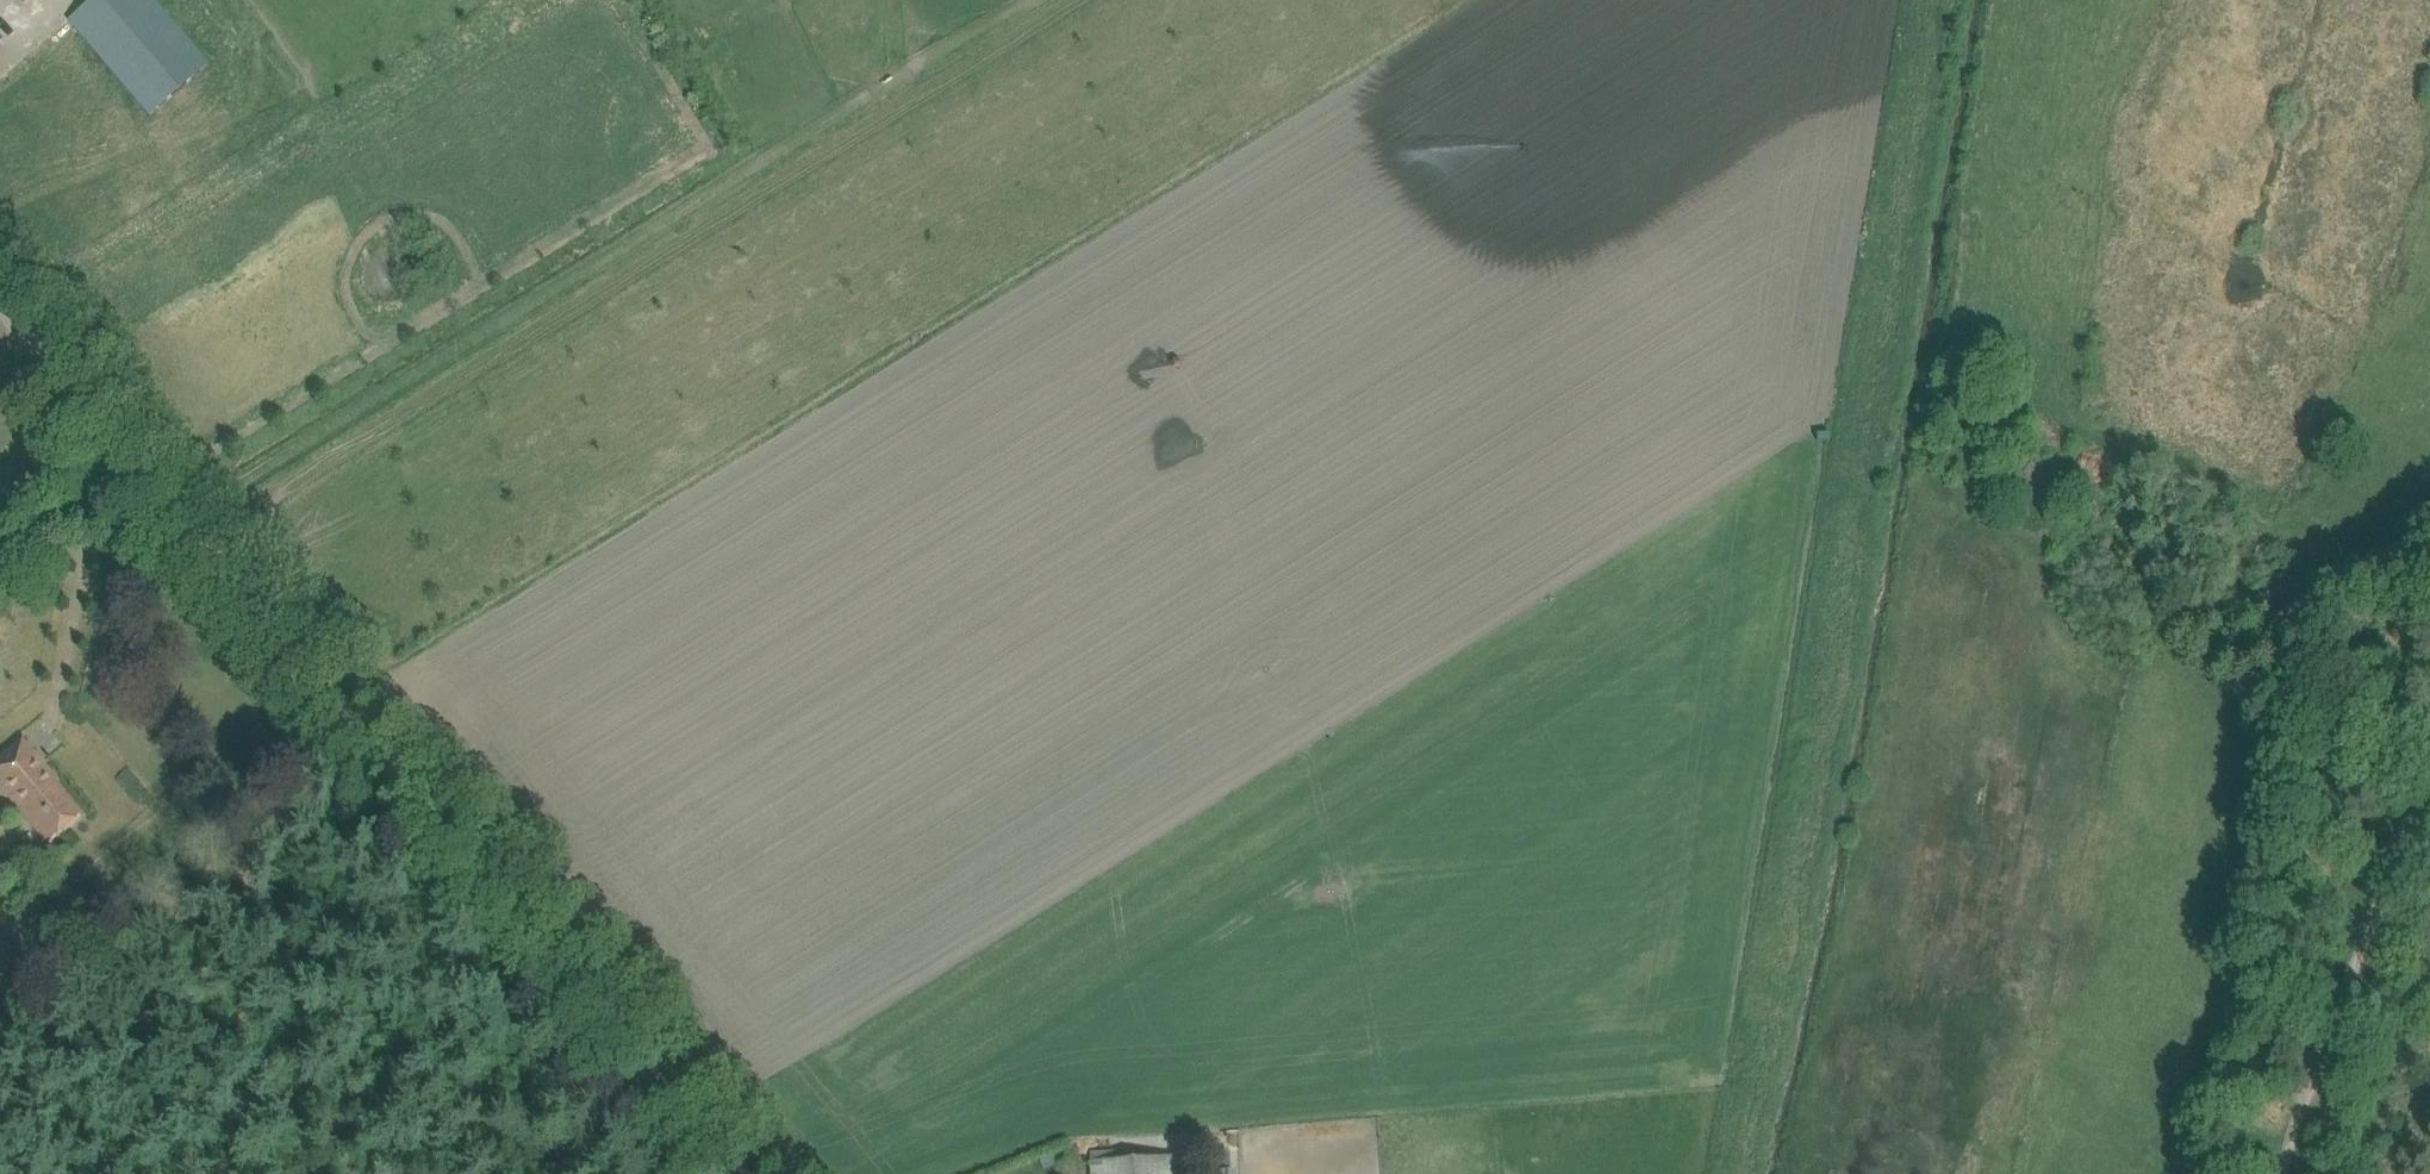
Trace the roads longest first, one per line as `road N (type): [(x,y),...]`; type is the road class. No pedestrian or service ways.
road 1 (unclassified): [(735,1173),(0,306)]
road 2 (track): [(189,529),(1049,0)]
road 3 (track): [(2280,1173),(2429,756)]

